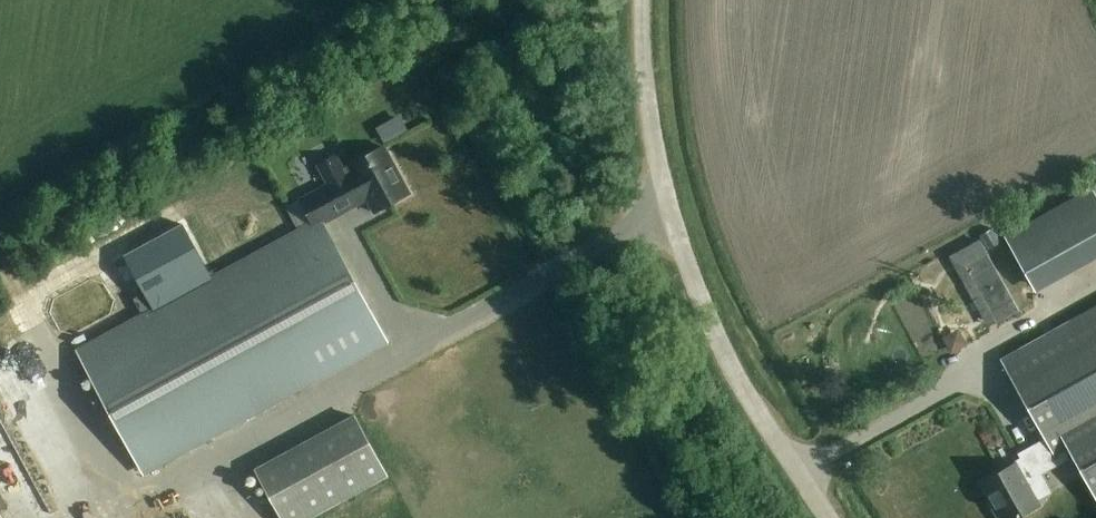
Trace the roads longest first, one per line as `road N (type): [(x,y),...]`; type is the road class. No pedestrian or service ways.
road 1 (unclassified): [(831,517),(747,393),(708,317),(651,132),(639,0)]

